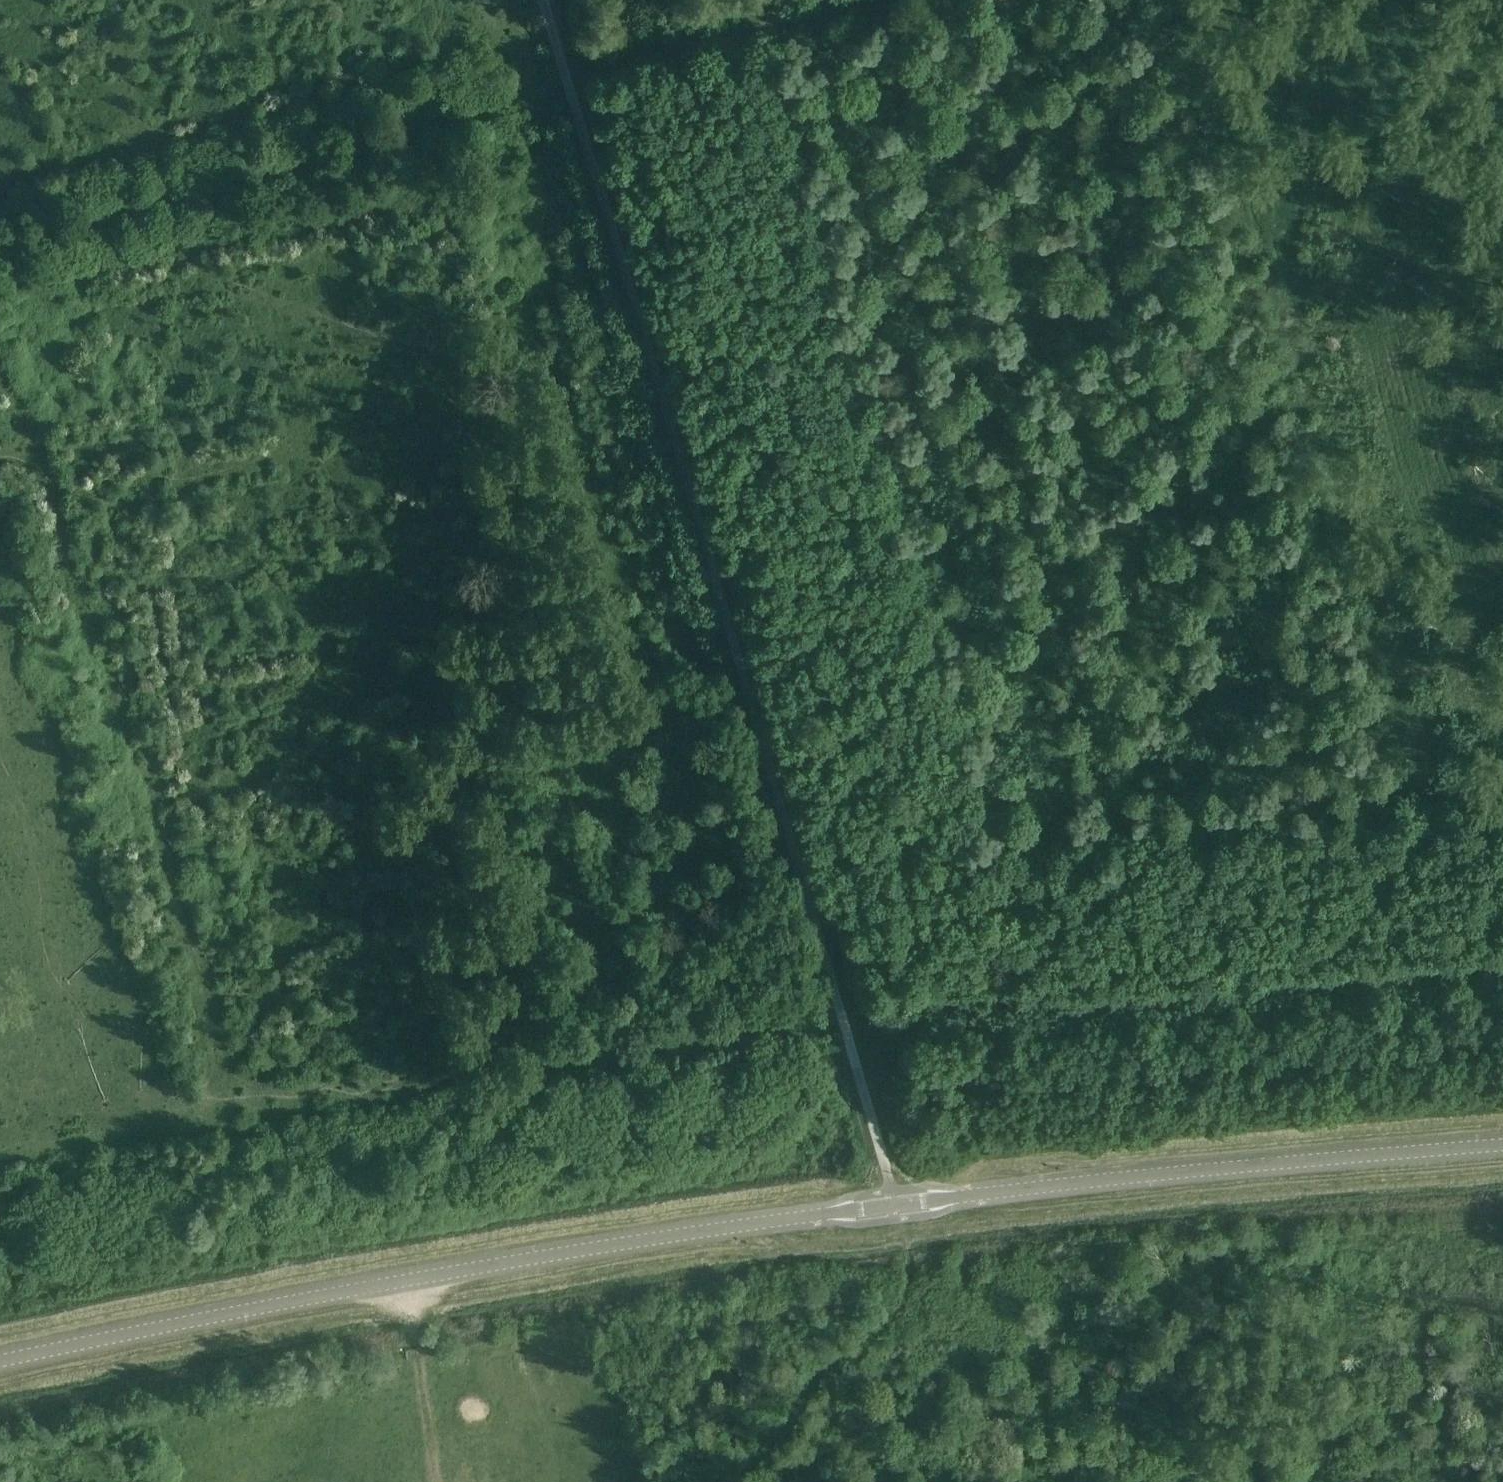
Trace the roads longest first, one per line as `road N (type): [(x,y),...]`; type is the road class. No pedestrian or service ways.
road 1 (tertiary): [(0,1358),(899,1201),(1502,1146)]

